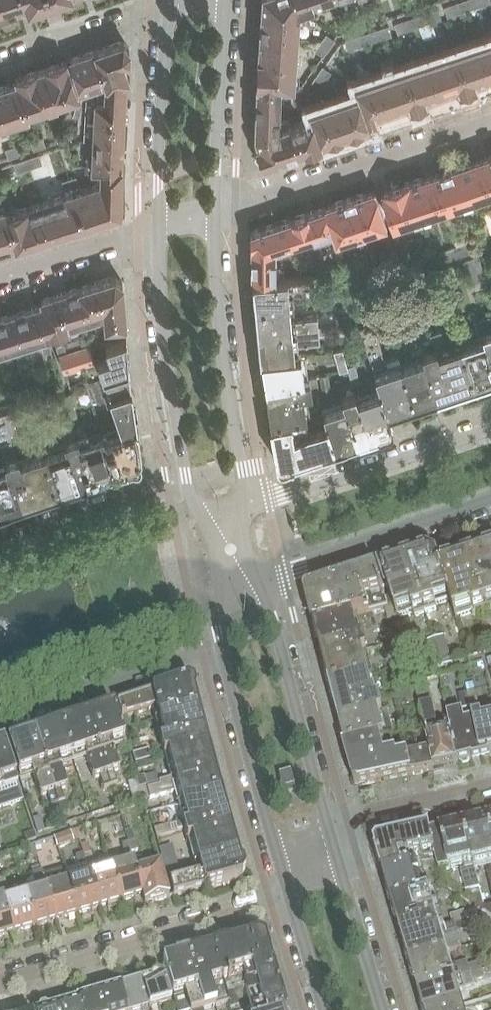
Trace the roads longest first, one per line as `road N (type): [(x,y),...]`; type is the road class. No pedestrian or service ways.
road 1 (tertiary): [(241,516),(215,212)]
road 2 (residential): [(288,891),(0,983)]
road 3 (residential): [(490,118),(215,212)]
road 4 (residential): [(490,429),(241,516)]
road 5 (tertiary): [(328,826),(271,612),(255,580)]
road 6 (tertiary): [(159,230),(186,481)]
road 7 (residential): [(255,580),(490,500)]
road 8 (residential): [(0,716),(220,644)]
road 9 (tertiary): [(171,6),(159,230)]
road 10 (tertiary): [(215,212),(226,0)]
road 11 (tertiary): [(220,644),(274,843)]
road 12 (residential): [(186,481),(0,542)]
road 13 (residential): [(171,6),(0,64)]
road 14 (residential): [(328,826),(490,784)]
road 15 (residential): [(0,280),(159,230)]
road 16 (tertiary): [(381,1009),(342,875)]
road 17 (tertiary): [(288,891),(324,1009)]

